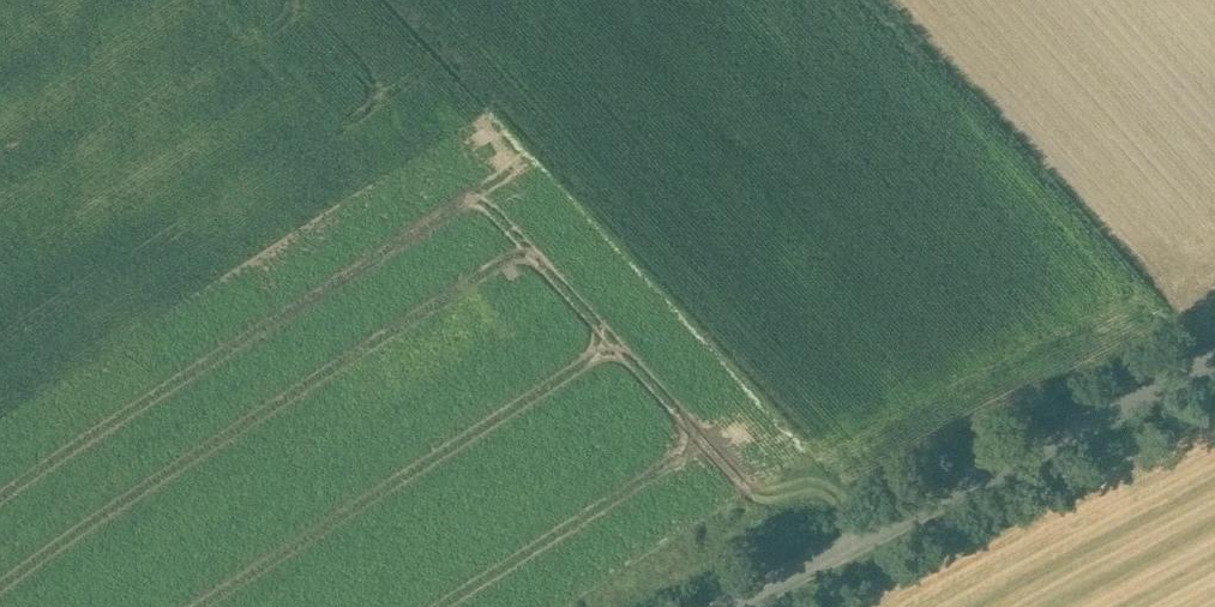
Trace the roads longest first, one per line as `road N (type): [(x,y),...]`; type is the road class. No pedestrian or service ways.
road 1 (unclassified): [(732,606),(1214,359)]

